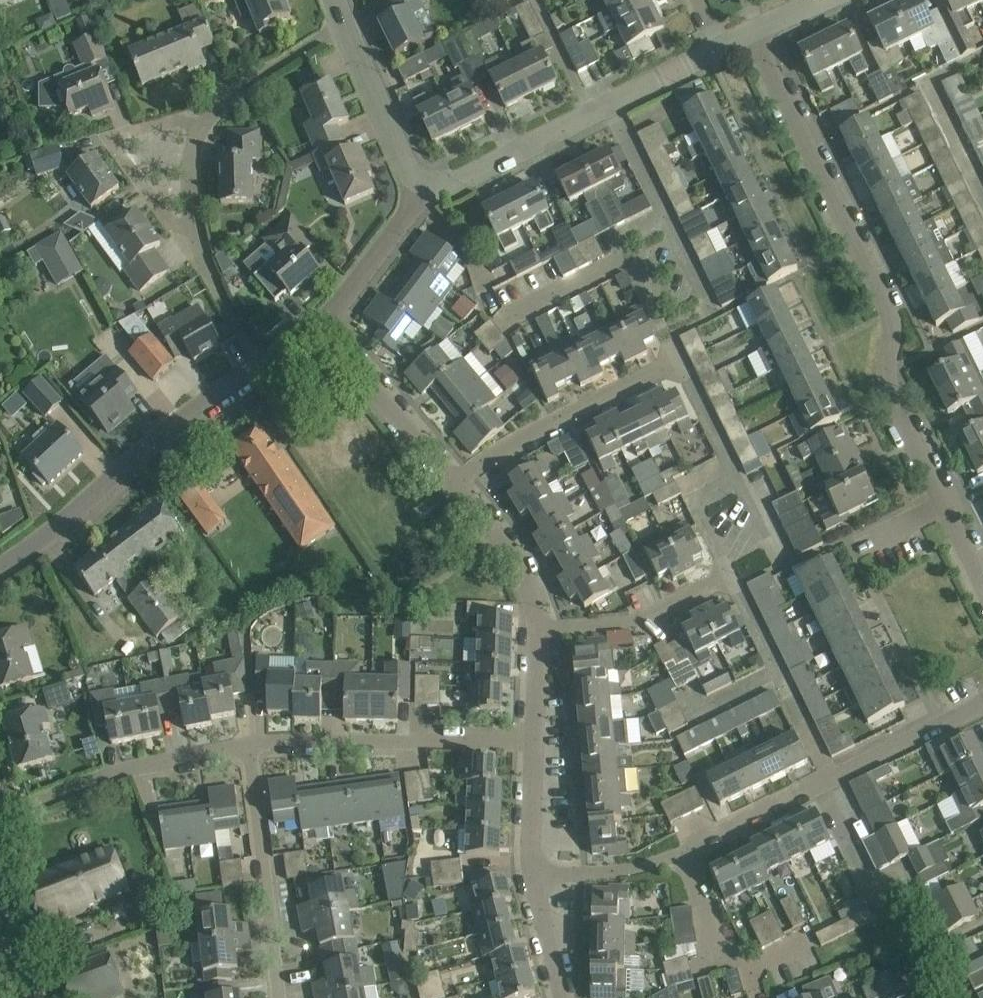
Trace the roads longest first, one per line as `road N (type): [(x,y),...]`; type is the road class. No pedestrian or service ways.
road 1 (residential): [(944,508),(890,391),(893,323),(758,31)]
road 2 (residential): [(537,877),(643,868),(690,852),(982,711)]
road 3 (residential): [(0,562),(262,363)]
road 4 (residential): [(423,183),(459,185),(713,52)]
road 5 (residential): [(248,744),(537,740)]
road 6 (residential): [(0,814),(248,744)]
road 7 (residential): [(279,997),(248,744)]
road 8 (residential): [(460,478),(530,432),(684,363)]
road 9 (residential): [(197,226),(176,224),(115,136),(186,117),(208,121)]
road 10 (residential): [(460,478),(325,321)]
road 11 (residential): [(539,631),(652,627),(734,587)]
road 12 (unclassified): [(423,183),(348,14)]
road 13 (residential): [(208,121),(226,98),(348,14)]
road 14 (residential): [(539,631),(521,564),(460,478)]
road 15 (residential): [(325,321),(423,183)]
road 16 (residential): [(262,363),(197,226)]
road 17 (residential): [(42,997),(0,863)]
road 18 (residential): [(537,877),(537,740)]
road 19 (residential): [(567,997),(537,877)]

